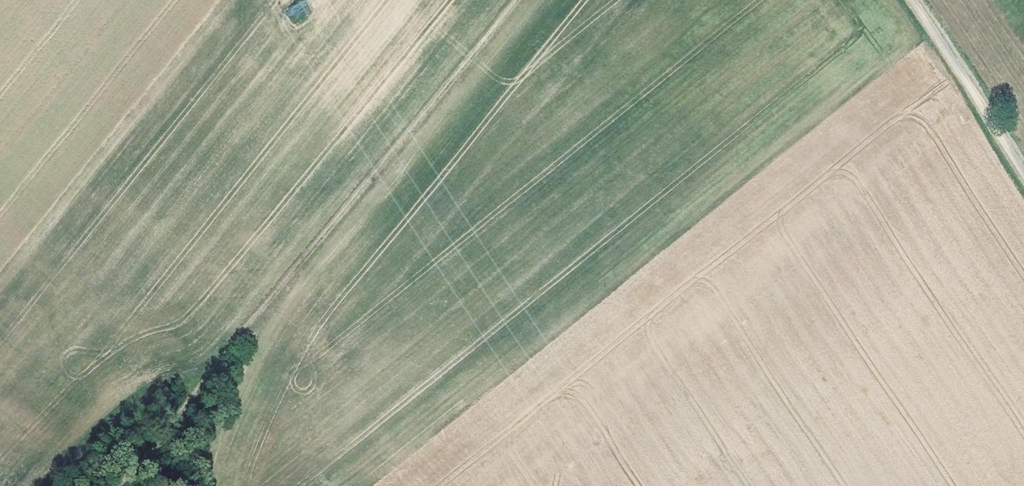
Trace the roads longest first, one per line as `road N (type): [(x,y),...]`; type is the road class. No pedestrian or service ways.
road 1 (track): [(513,0),(122,485)]
road 2 (track): [(1023,175),(908,0)]

